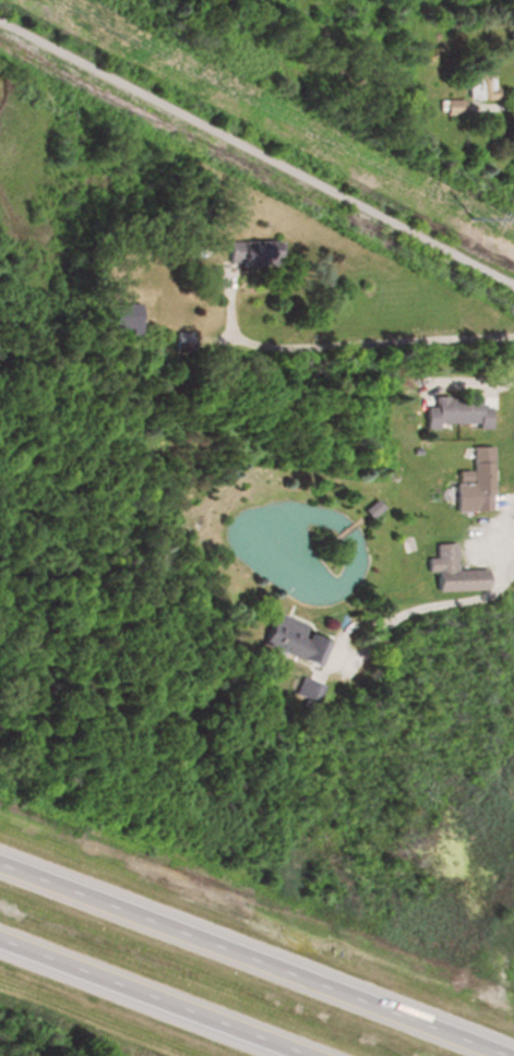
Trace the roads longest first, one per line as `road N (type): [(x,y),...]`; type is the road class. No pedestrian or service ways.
road 1 (motorway): [(512,1055),(0,862)]
road 2 (motorway): [(0,941),(305,1055)]

